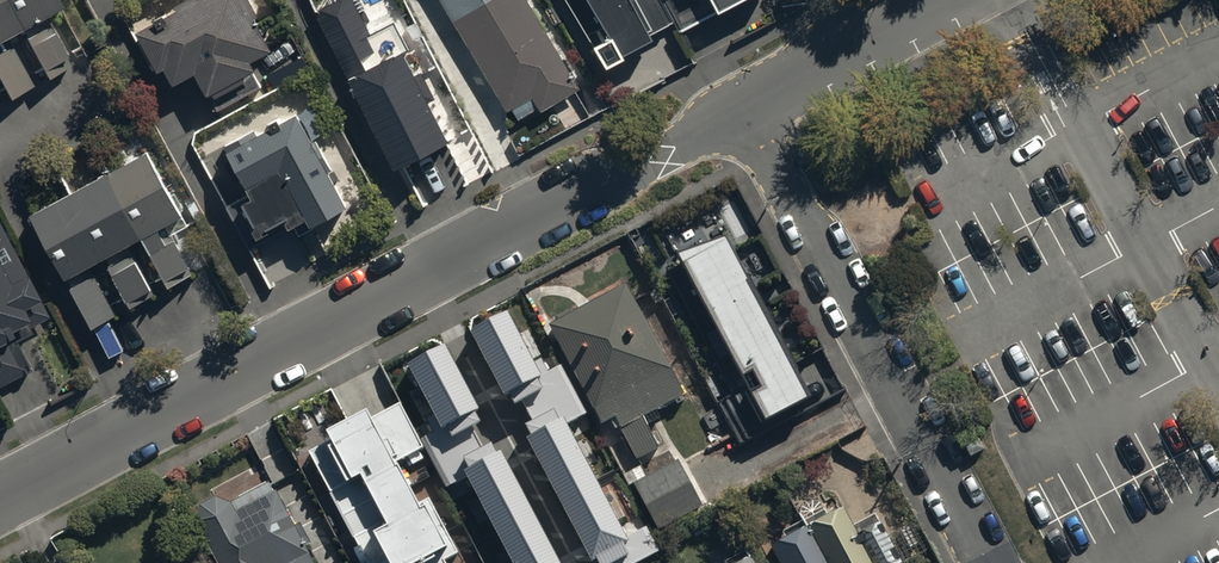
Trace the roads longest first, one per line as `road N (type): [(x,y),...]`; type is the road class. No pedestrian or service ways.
road 1 (residential): [(0,511),(751,110)]
road 2 (residential): [(981,562),(751,110)]
road 3 (residential): [(751,110),(948,0)]

